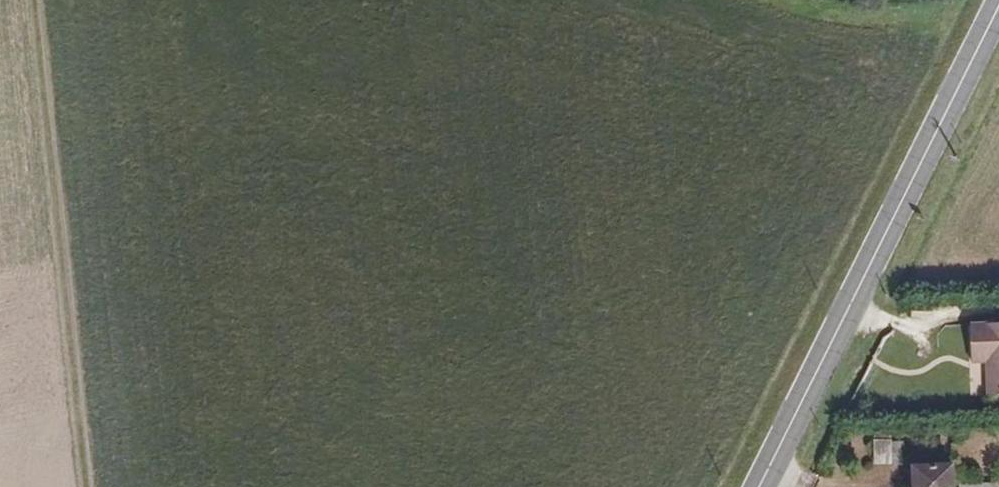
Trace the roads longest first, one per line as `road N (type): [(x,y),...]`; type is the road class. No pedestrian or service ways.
road 1 (secondary): [(753,486),(996,0)]

